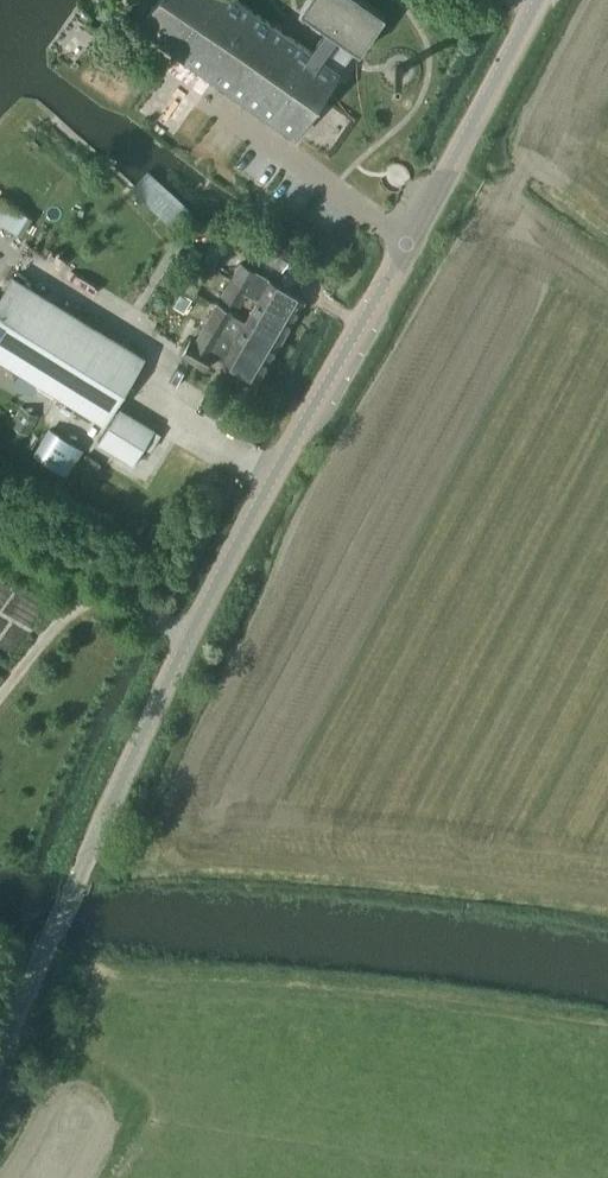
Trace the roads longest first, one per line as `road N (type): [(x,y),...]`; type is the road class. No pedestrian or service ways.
road 1 (tertiary): [(0,1047),(269,478),(539,0)]

